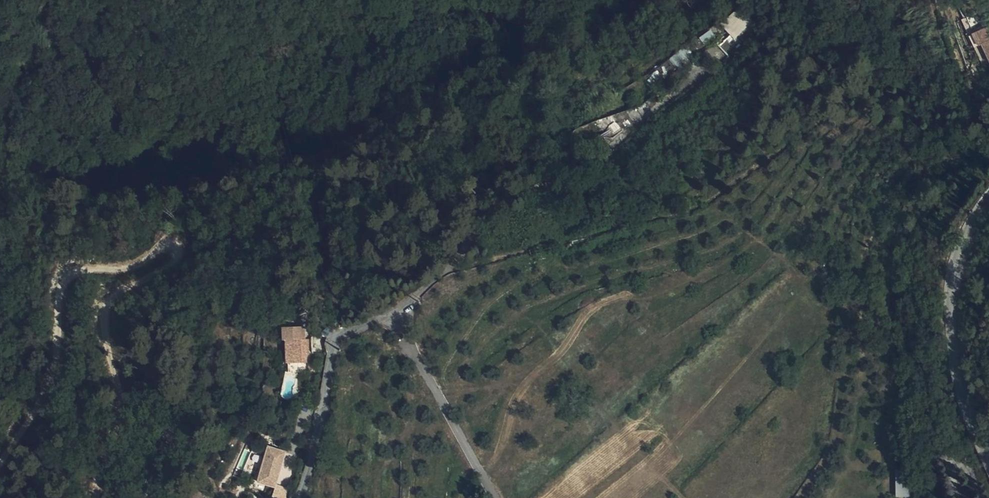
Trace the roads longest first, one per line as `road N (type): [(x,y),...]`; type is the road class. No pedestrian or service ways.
road 1 (track): [(0,467),(45,378),(62,282),(81,269),(128,268),(173,242),(180,248),(176,262),(109,301),(102,318),(117,393),(98,497)]
road 2 (tertiary): [(988,201),(961,252),(951,306),(954,379),(988,462)]
road 3 (residential): [(403,306),(341,337),(332,349),(298,497)]

